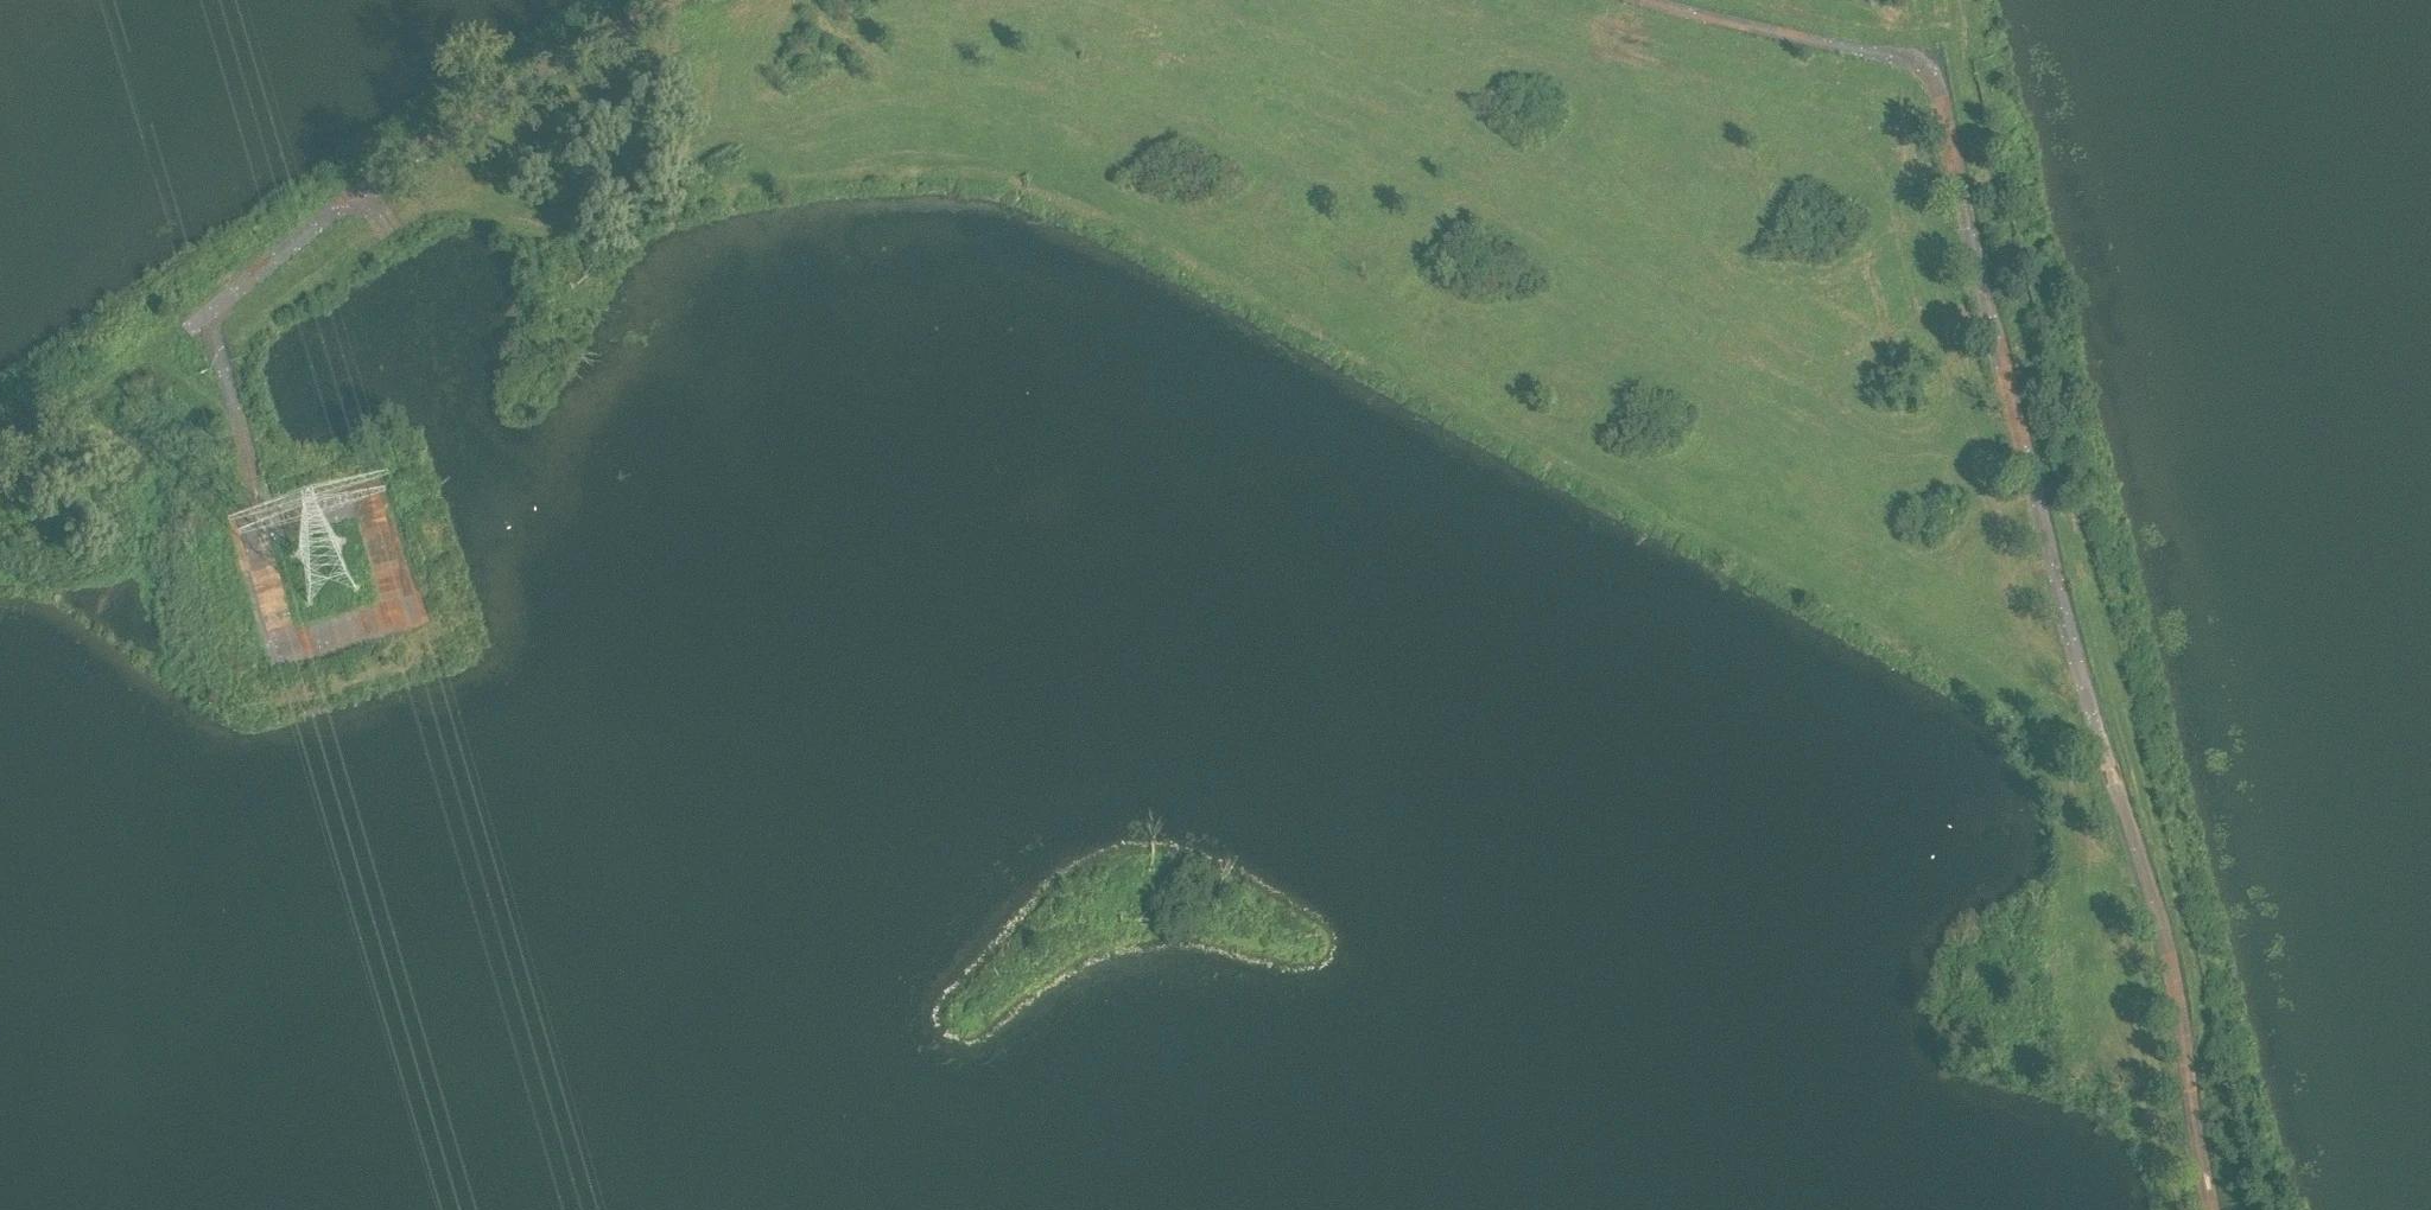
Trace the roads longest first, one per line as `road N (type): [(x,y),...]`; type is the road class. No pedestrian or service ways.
road 1 (track): [(2210,1209),(2175,1002),(2082,688),(1918,0)]

